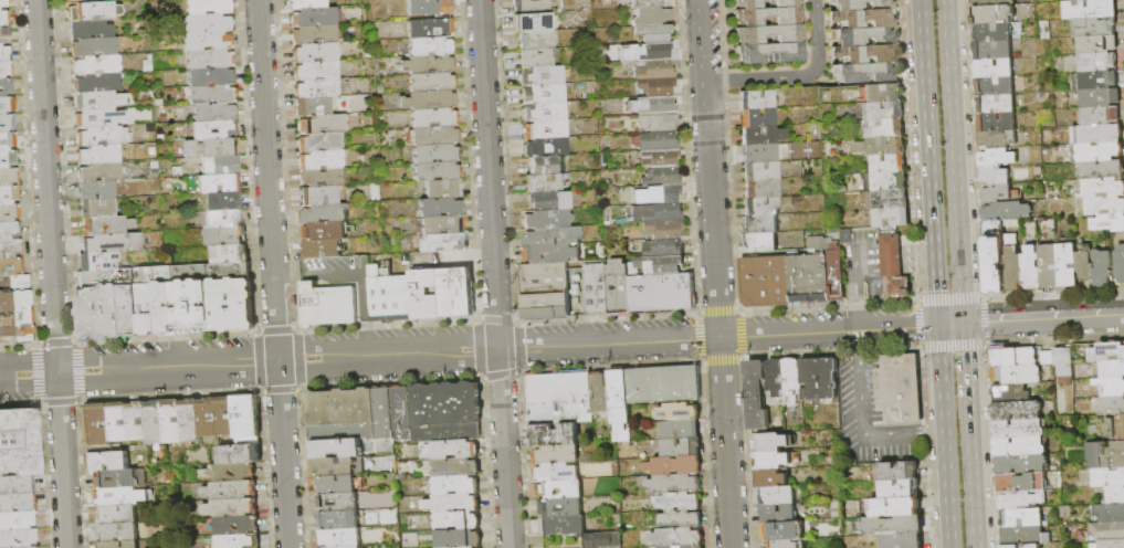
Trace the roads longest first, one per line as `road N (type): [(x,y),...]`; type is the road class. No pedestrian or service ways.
road 1 (tertiary): [(857,329),(277,361)]
road 2 (residential): [(479,0),(509,547)]
road 3 (residential): [(710,169),(730,547)]
road 4 (residential): [(36,0),(56,373)]
road 5 (residential): [(257,0),(277,361)]
road 6 (trunk): [(919,0),(937,325)]
road 7 (trunk): [(960,323),(943,0)]
road 8 (trunk): [(974,547),(960,323)]
road 9 (trunk): [(937,325),(949,547)]
road 10 (tertiary): [(277,361),(56,373)]
road 11 (residential): [(277,361),(288,547)]
road 12 (residential): [(56,373),(66,547)]
road 13 (residential): [(700,0),(710,169)]
road 14 (residential): [(1123,314),(960,323)]

